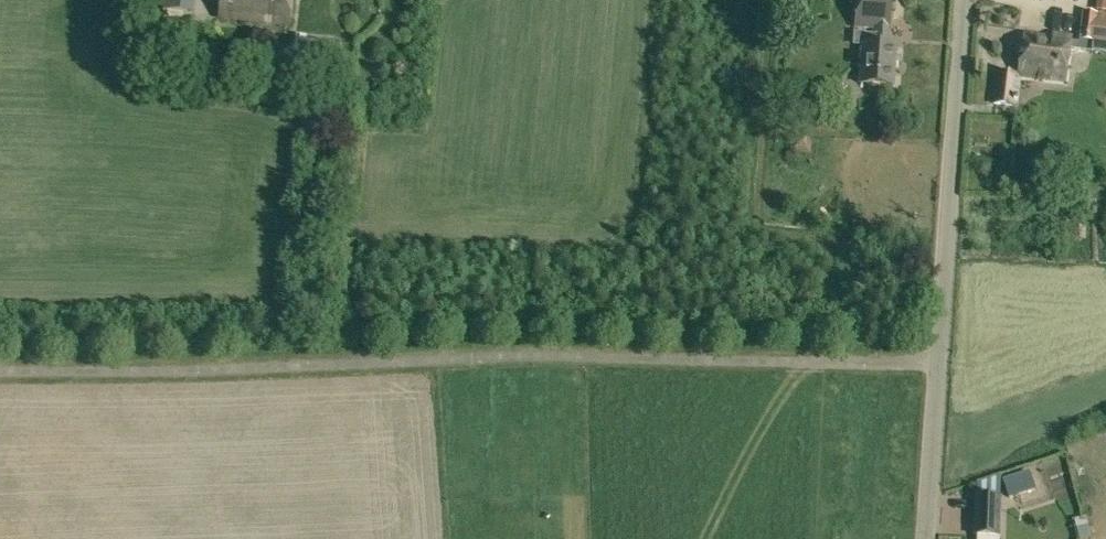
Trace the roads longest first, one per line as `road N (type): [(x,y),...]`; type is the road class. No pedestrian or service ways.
road 1 (unclassified): [(927,538),(966,0)]

